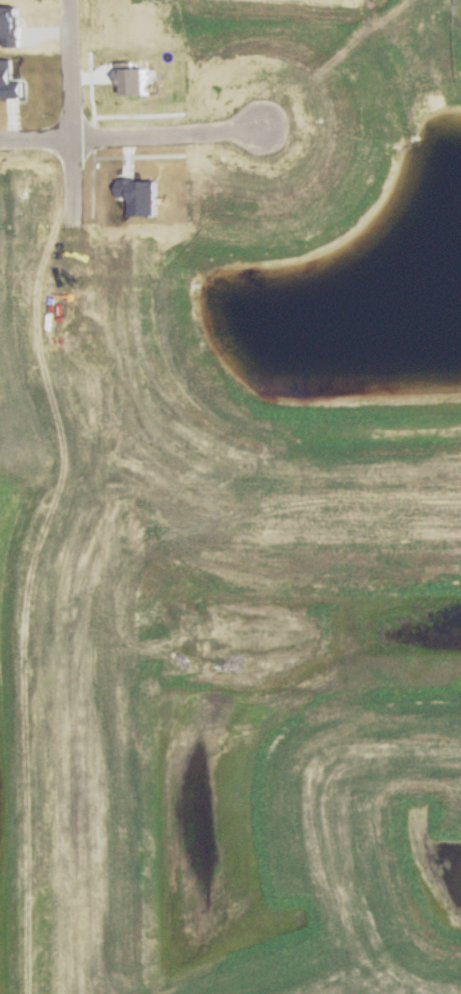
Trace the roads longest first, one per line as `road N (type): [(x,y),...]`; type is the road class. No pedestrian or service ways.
road 1 (residential): [(0,149),(257,138)]
road 2 (residential): [(62,0),(62,212)]

